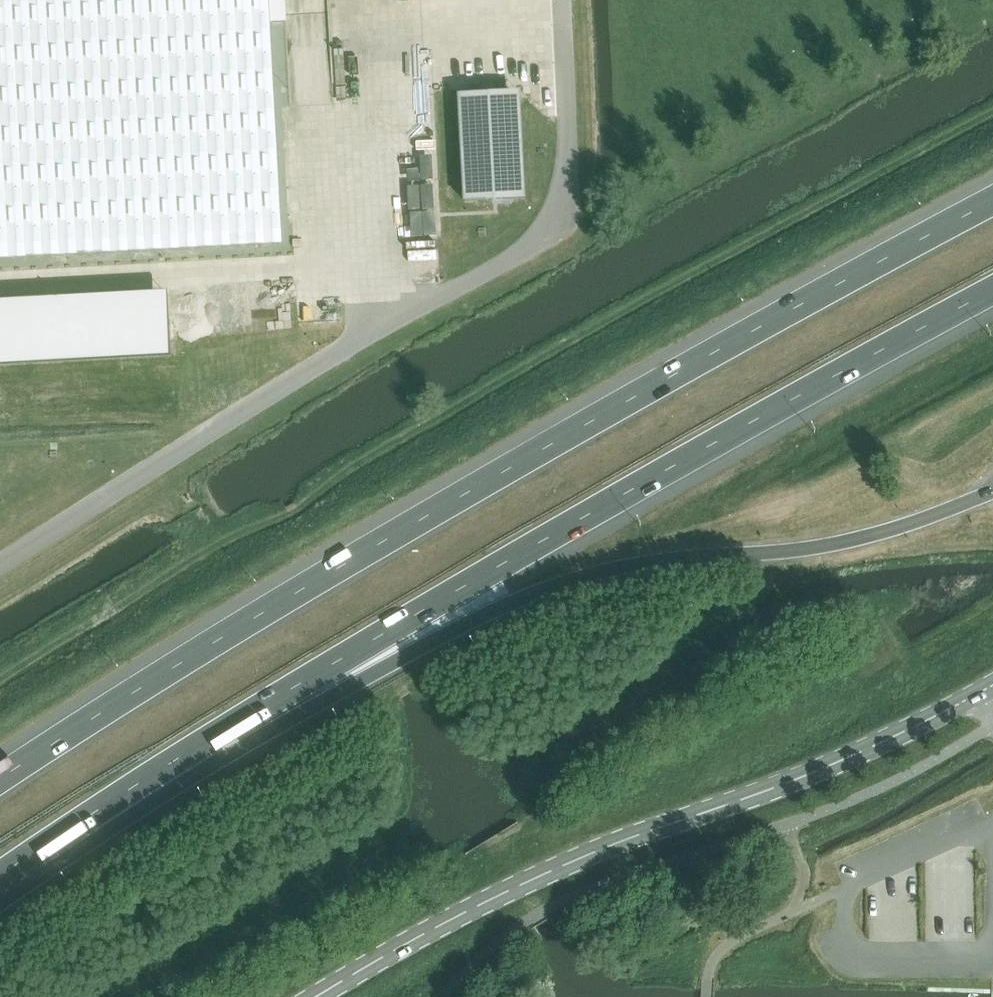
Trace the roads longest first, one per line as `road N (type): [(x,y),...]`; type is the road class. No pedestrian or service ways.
road 1 (motorway): [(0,881),(357,649),(992,292)]
road 2 (motorway): [(992,203),(711,352),(320,581),(0,781)]
road 3 (motorway): [(0,896),(272,729),(520,599),(669,560),(844,545),(965,504)]
road 4 (secondary): [(319,996),(571,864),(837,763),(992,686)]

